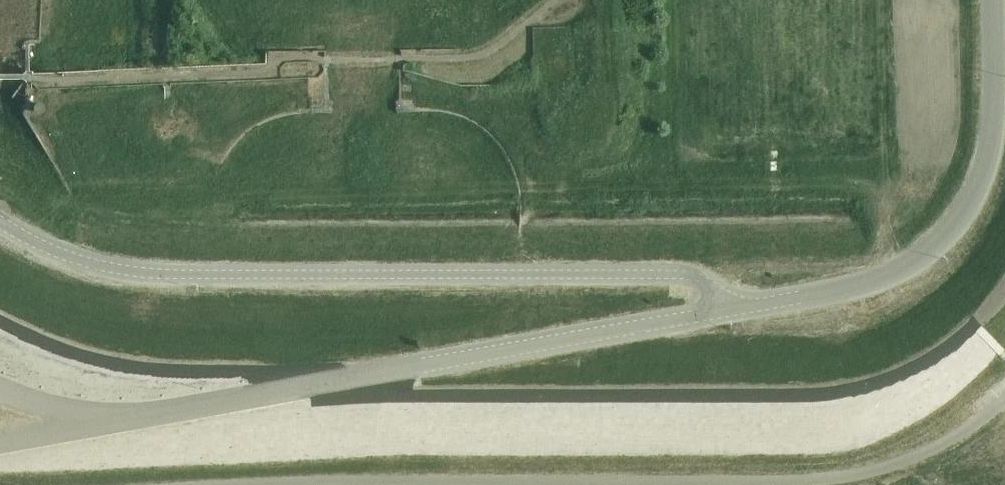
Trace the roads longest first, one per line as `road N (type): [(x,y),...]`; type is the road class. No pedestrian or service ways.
road 1 (unclassified): [(62,255),(168,274),(680,273),(708,282),(729,308)]
road 2 (tertiary): [(92,414),(183,411),(729,308)]
road 3 (tertiary): [(729,308),(906,264),(974,200),(994,131),(992,0)]
road 4 (unclassified): [(1004,400),(975,425),(854,484)]

